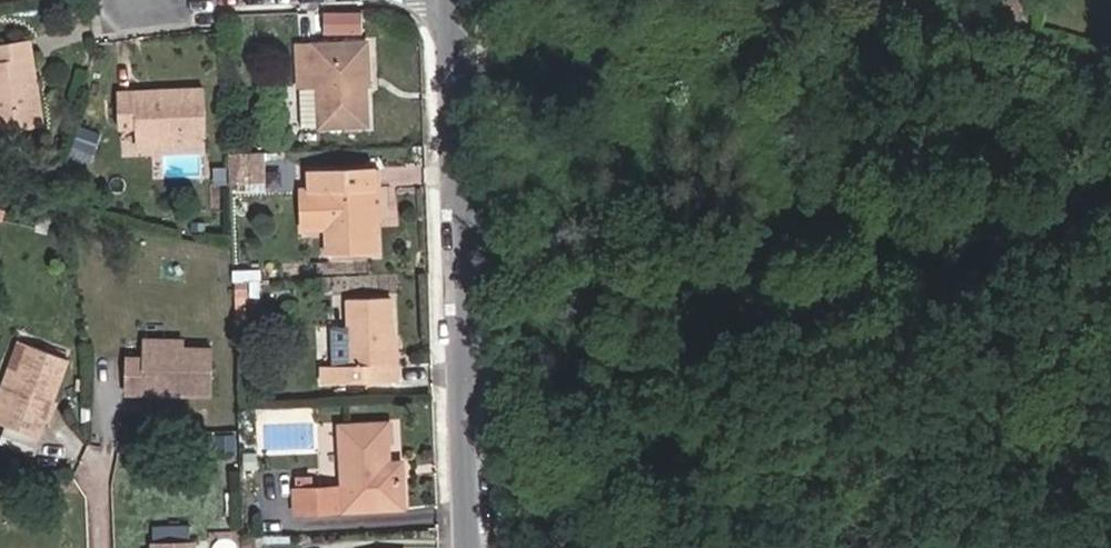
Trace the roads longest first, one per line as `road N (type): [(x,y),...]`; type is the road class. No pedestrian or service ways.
road 1 (residential): [(455,0),(473,547)]

